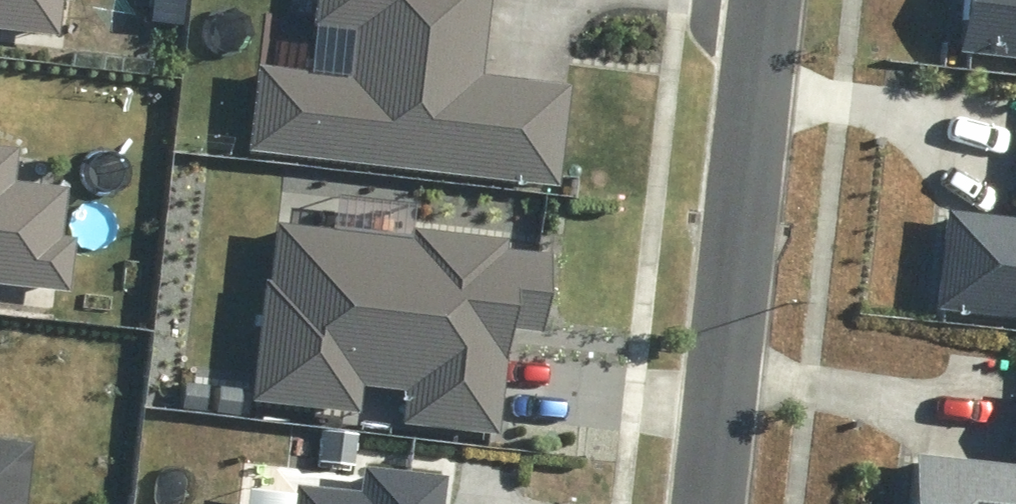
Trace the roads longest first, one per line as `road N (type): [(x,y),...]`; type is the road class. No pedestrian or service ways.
road 1 (residential): [(710,503),(765,0)]

